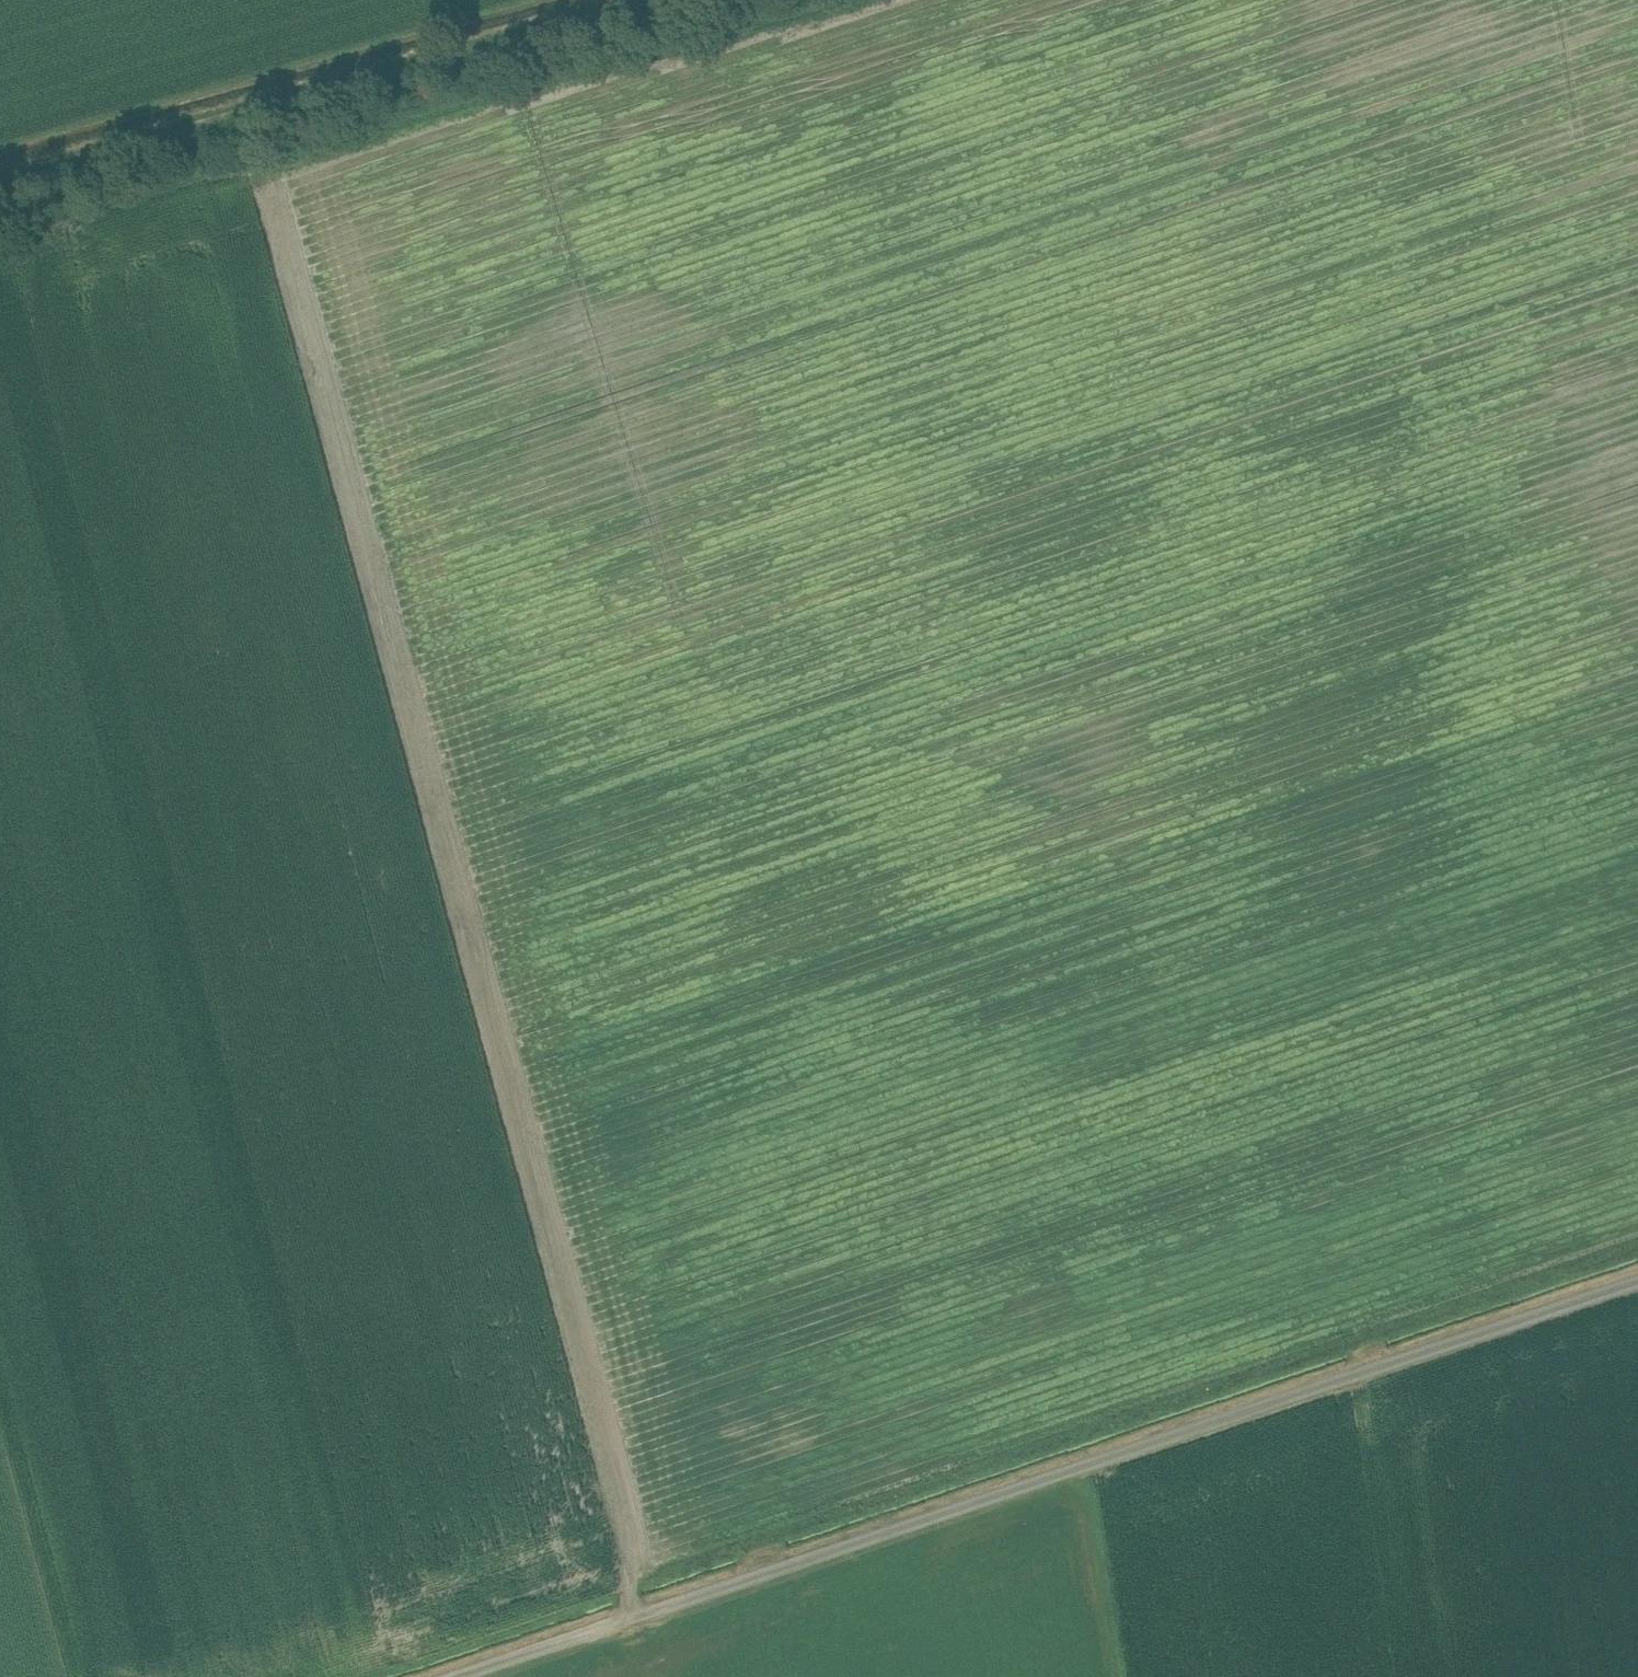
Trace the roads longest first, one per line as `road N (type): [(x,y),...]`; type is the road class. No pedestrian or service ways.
road 1 (track): [(449,1676),(1637,1282)]

